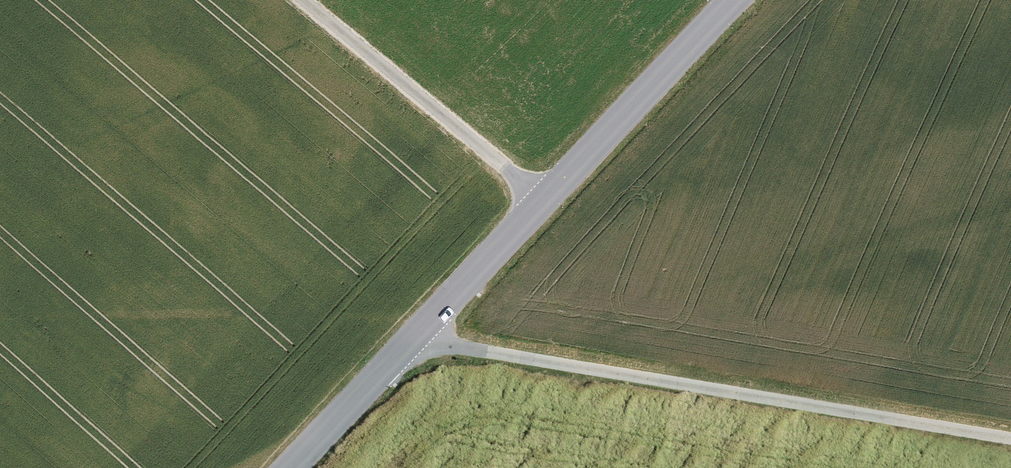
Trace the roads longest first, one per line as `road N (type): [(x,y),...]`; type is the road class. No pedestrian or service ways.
road 1 (tertiary): [(292,467),(734,0)]
road 2 (track): [(411,341),(1010,439)]
road 3 (track): [(305,0),(546,198)]

